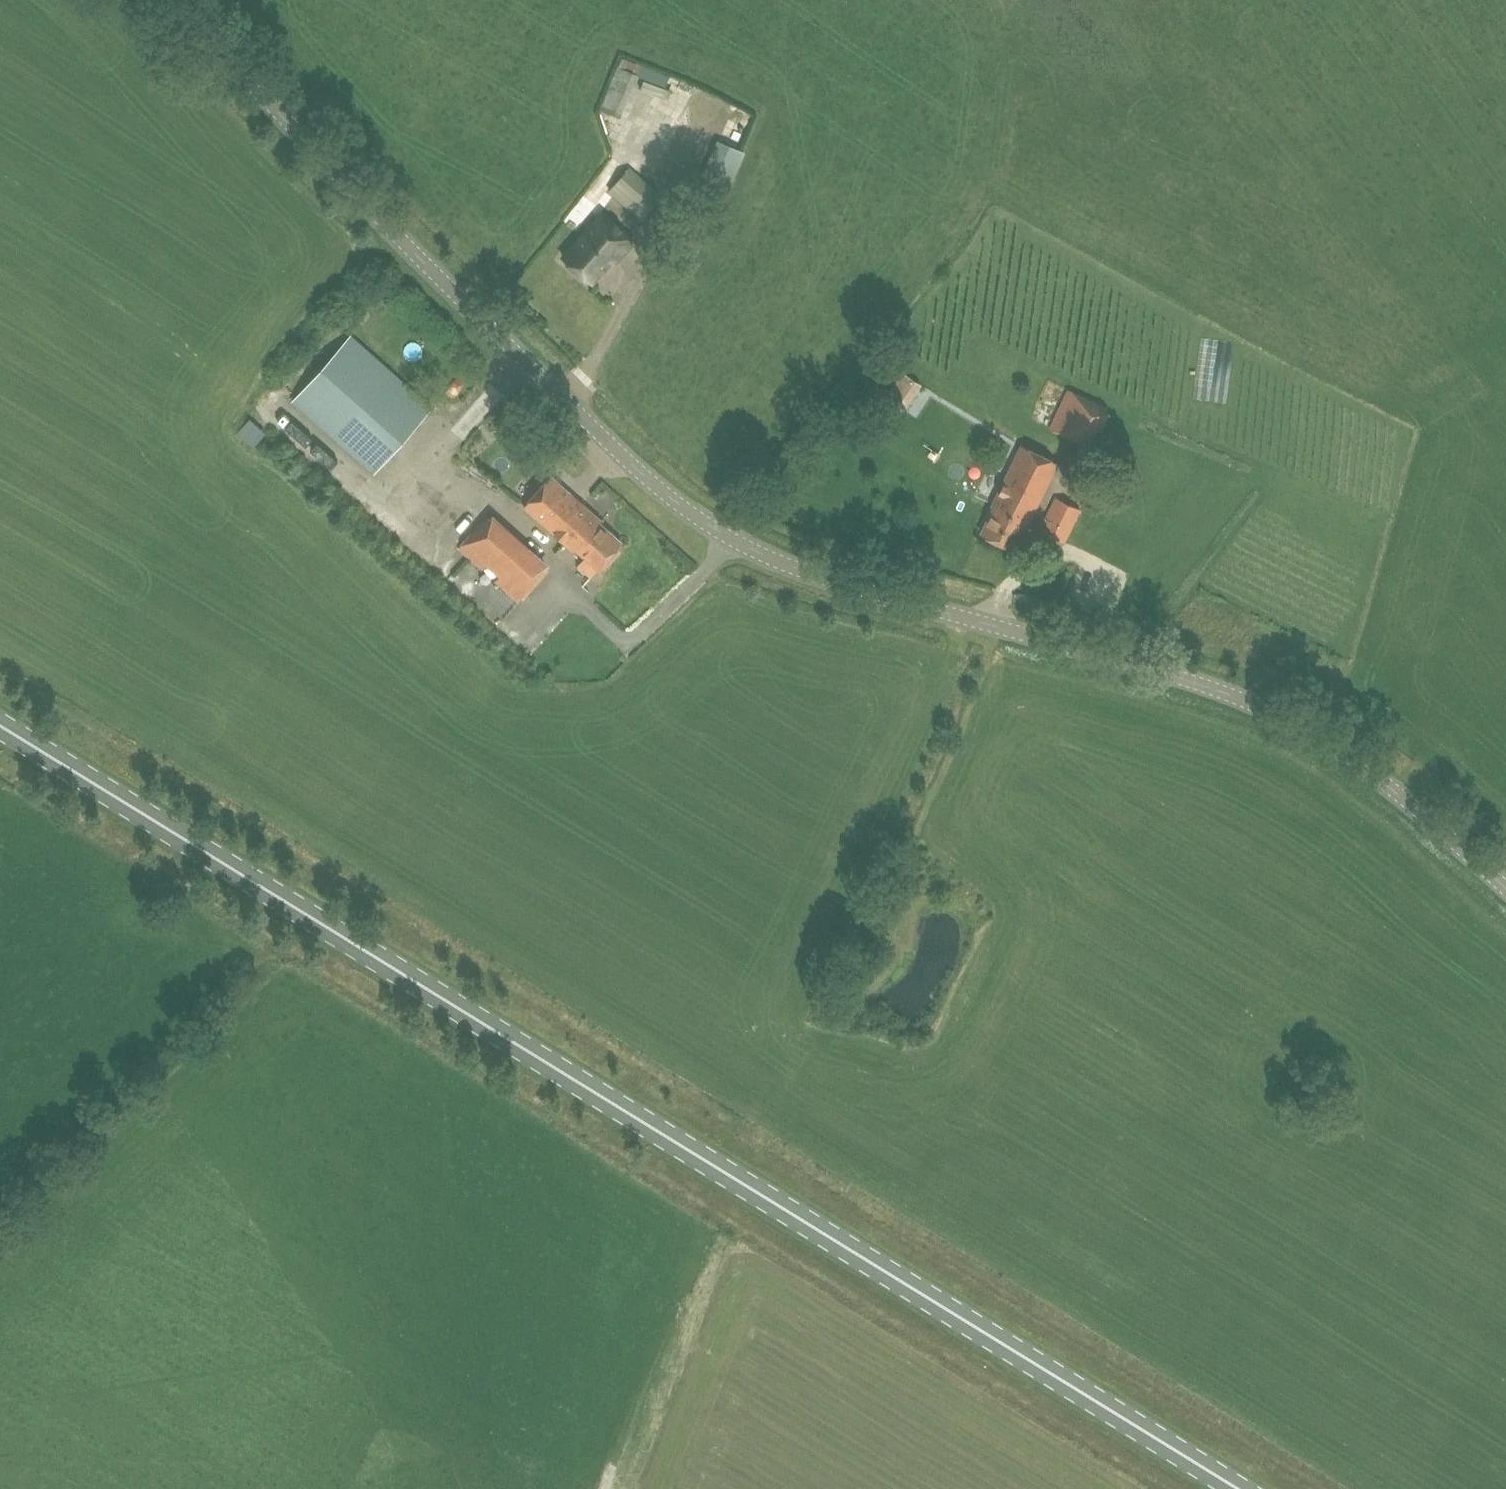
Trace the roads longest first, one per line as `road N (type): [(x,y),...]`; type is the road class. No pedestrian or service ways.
road 1 (unclassified): [(1505,862),(1446,810),(1292,714),(1133,649),(769,552),(686,508),(532,377),(260,82),(172,0)]
road 2 (primary): [(1238,1488),(0,726)]

